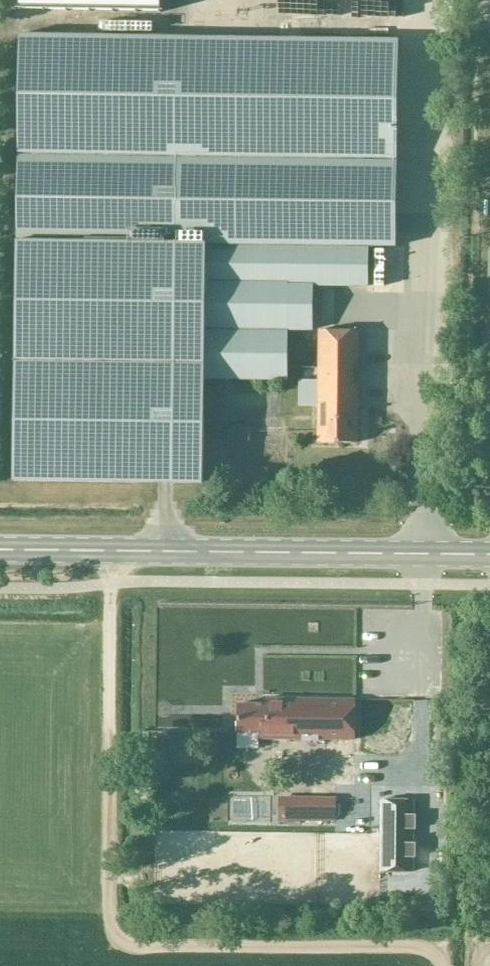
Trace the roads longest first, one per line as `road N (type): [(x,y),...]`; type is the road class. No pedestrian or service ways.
road 1 (track): [(109,551),(113,943),(439,942),(439,965)]
road 2 (secondary): [(0,550),(489,556)]

